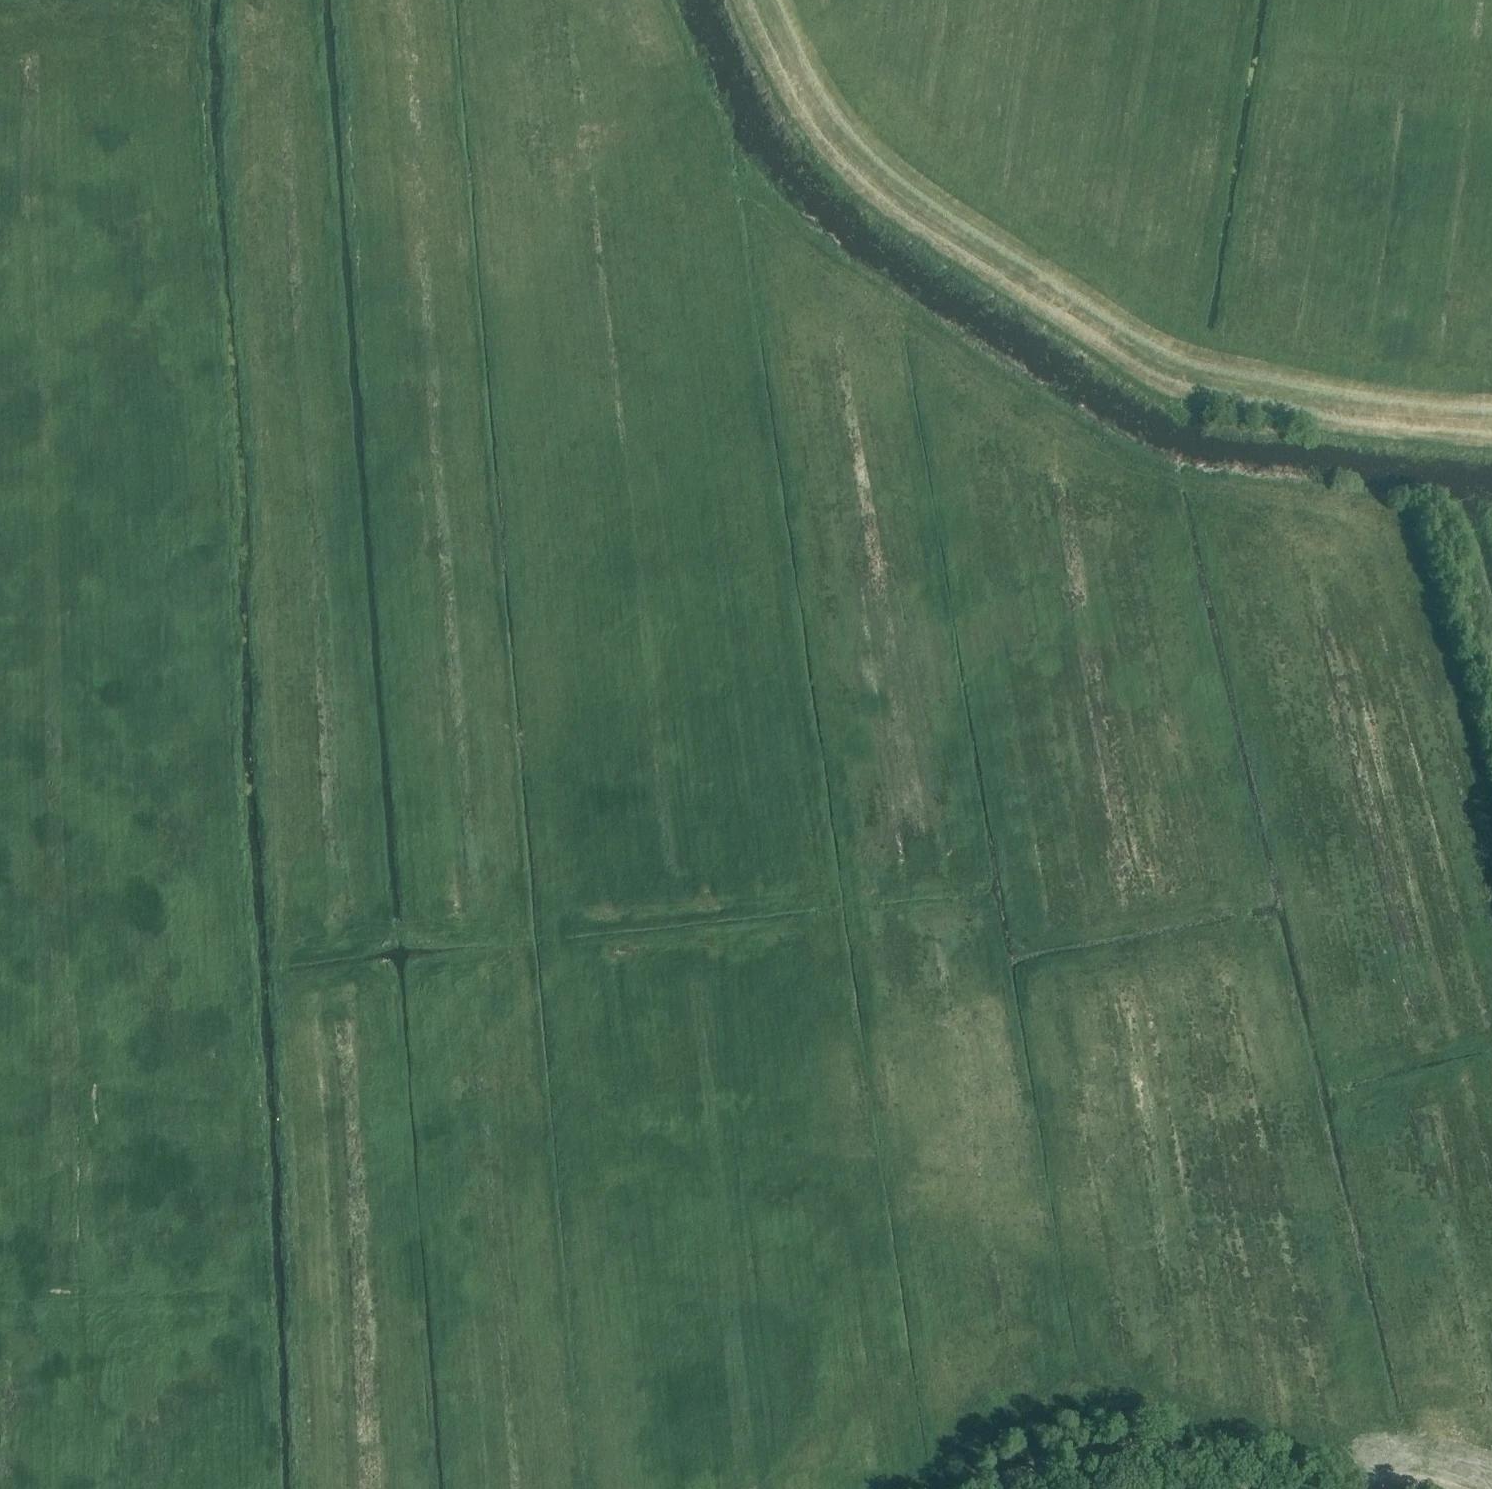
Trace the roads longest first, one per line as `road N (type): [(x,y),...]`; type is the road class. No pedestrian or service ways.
road 1 (track): [(1232,1488),(1154,1450),(1096,1454),(988,1488)]

